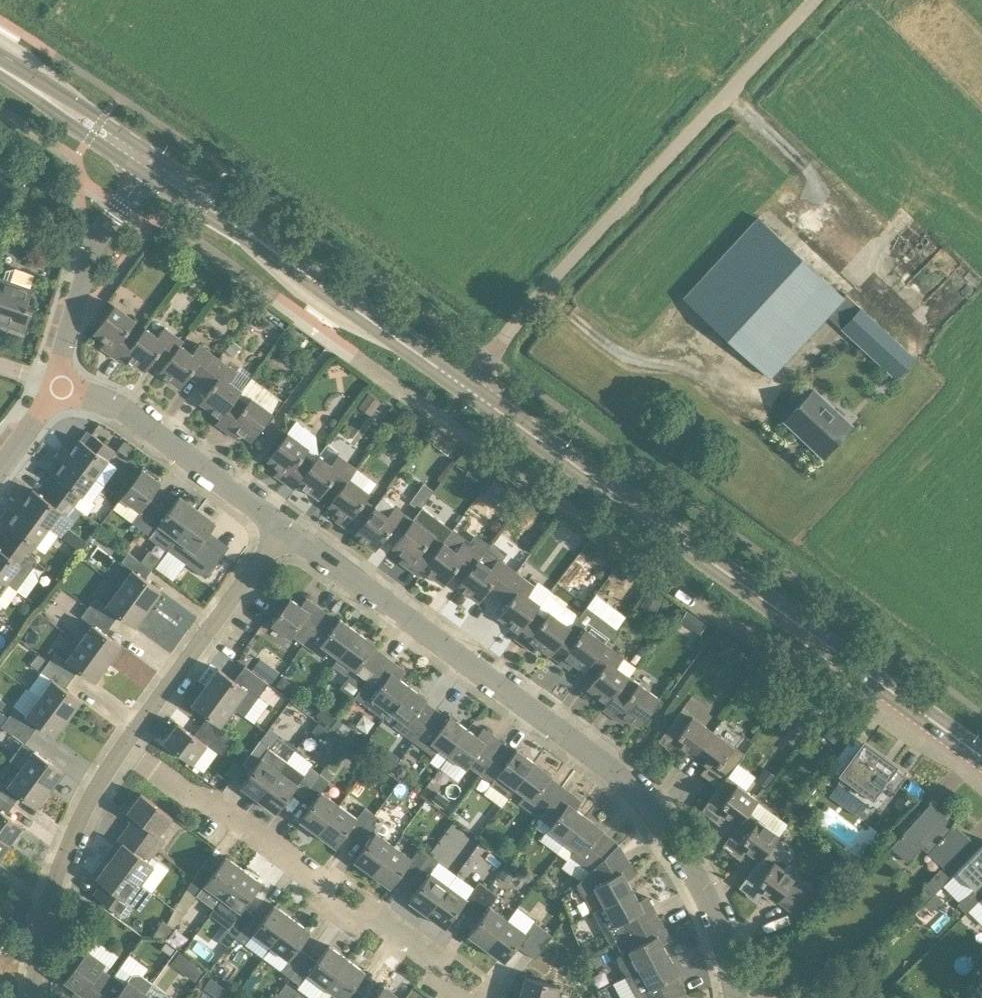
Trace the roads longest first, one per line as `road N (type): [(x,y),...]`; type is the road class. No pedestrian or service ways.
road 1 (residential): [(735,997),(702,891),(617,775),(283,530)]
road 2 (tertiary): [(981,759),(465,387)]
road 3 (unclassified): [(465,387),(814,0)]
road 4 (residential): [(459,997),(438,981),(433,956),(381,918),(351,921),(325,902),(319,881),(219,806),(187,798),(122,748)]
road 5 (tertiary): [(465,387),(151,166)]
road 6 (residential): [(283,530),(130,413),(54,383)]
road 7 (residential): [(122,748),(283,530)]
road 8 (residential): [(33,997),(59,871),(122,748)]
road 9 (residential): [(54,383),(98,237),(151,166)]
road 10 (tertiary): [(151,166),(0,66)]

